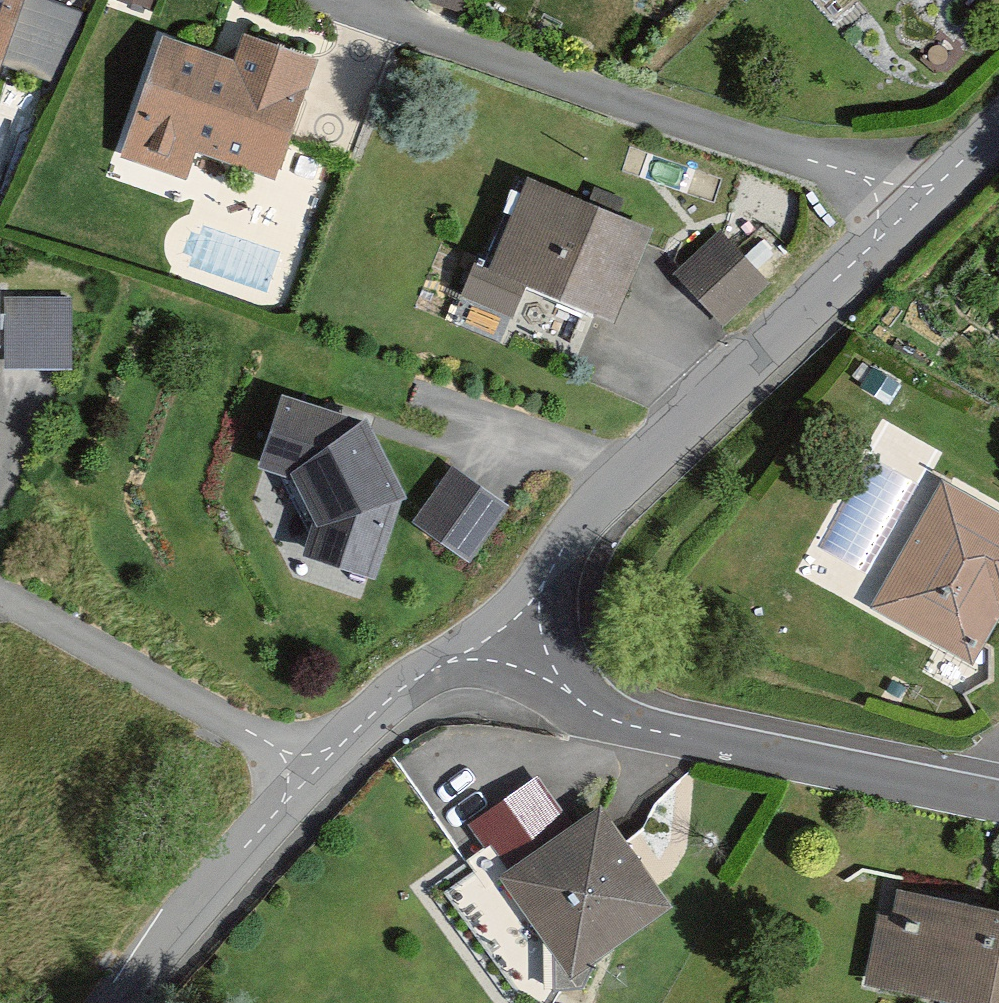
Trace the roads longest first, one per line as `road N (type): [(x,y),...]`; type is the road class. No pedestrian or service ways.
road 1 (residential): [(924,198),(343,0)]
road 2 (residential): [(924,198),(601,495),(498,631)]
road 3 (residential): [(954,783),(598,707),(498,631)]
road 4 (residential): [(313,768),(0,602)]
road 5 (residential): [(313,768),(122,1002)]
road 6 (residential): [(498,631),(406,683),(313,768)]

